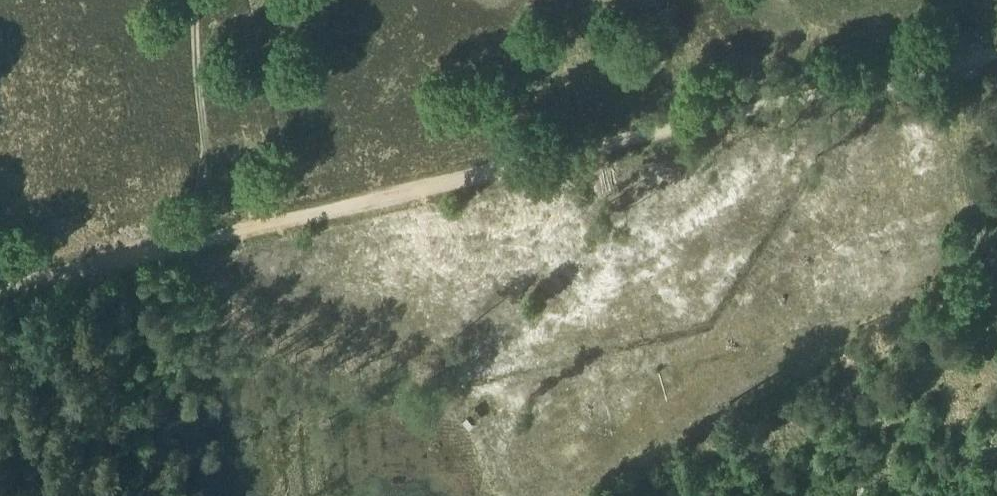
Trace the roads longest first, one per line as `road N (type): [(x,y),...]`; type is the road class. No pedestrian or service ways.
road 1 (track): [(996,63),(196,246)]
road 2 (track): [(196,246),(71,278)]

